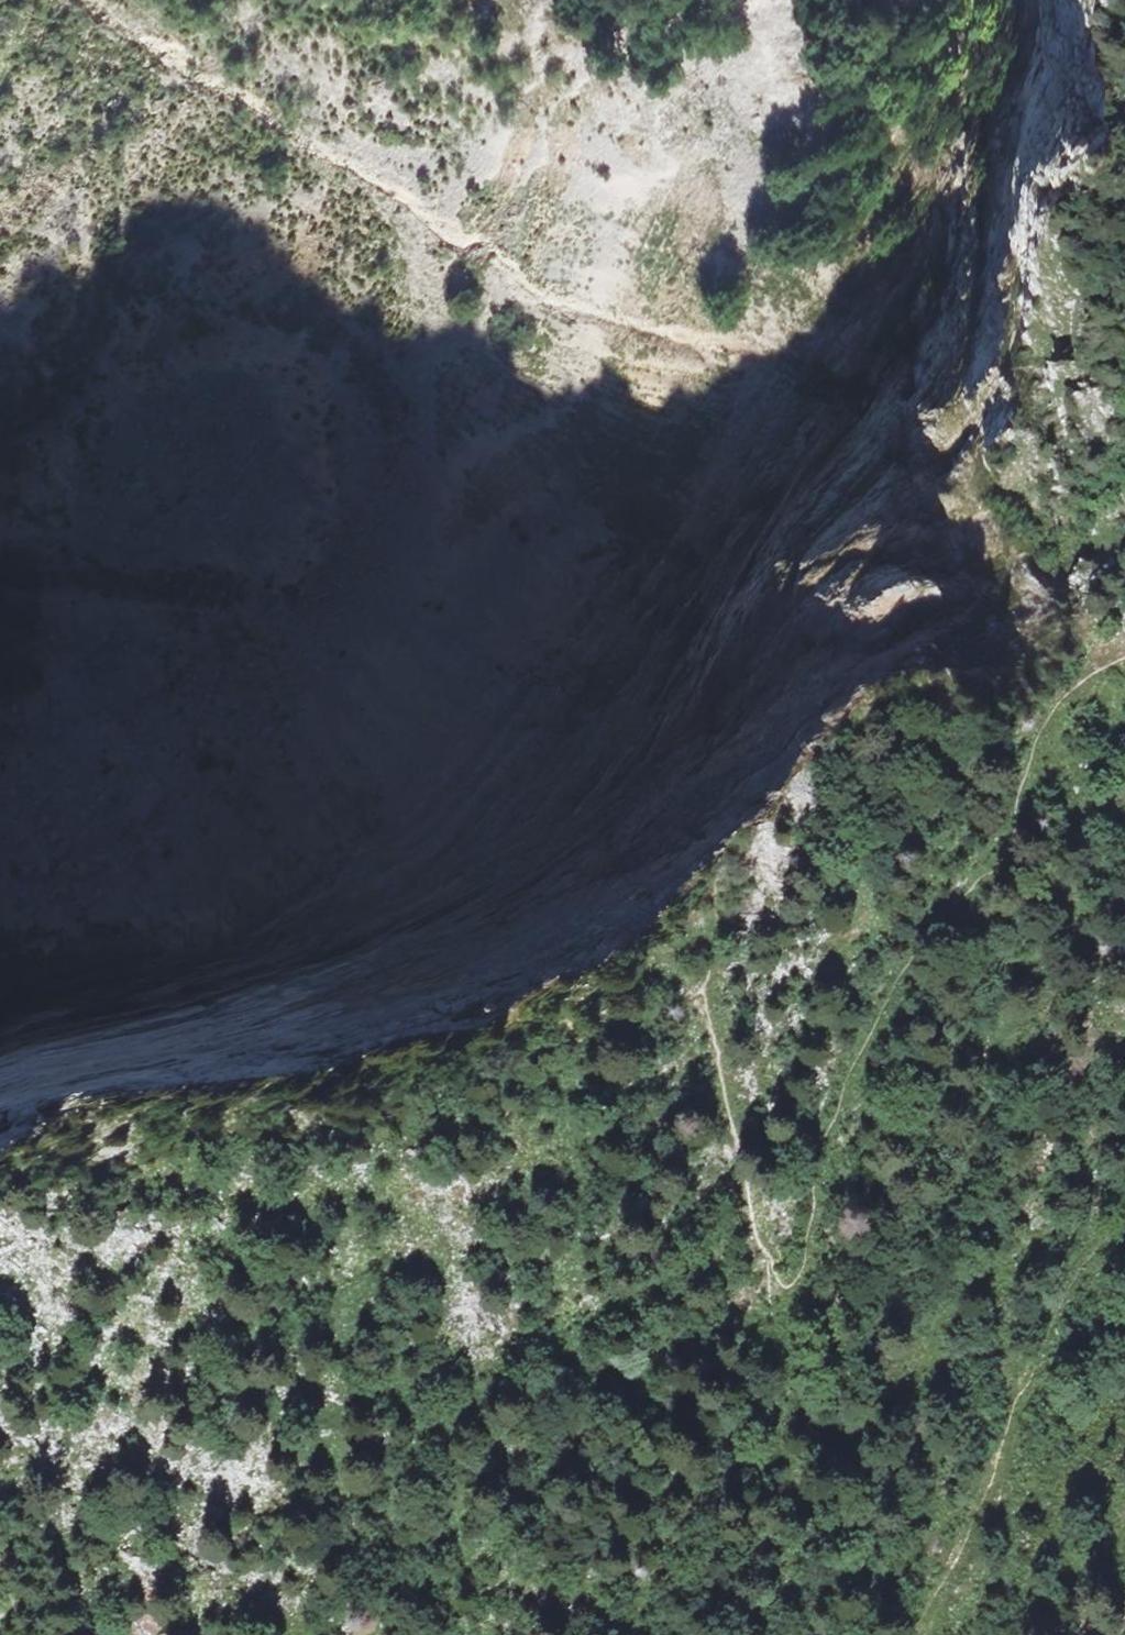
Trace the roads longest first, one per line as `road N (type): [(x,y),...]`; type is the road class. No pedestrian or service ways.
road 1 (track): [(1124,1237),(1076,1283),(916,1634)]

